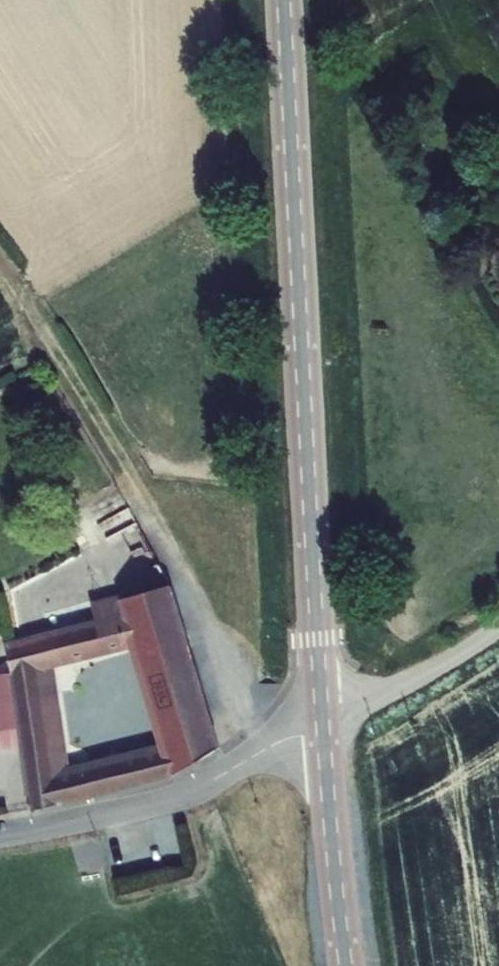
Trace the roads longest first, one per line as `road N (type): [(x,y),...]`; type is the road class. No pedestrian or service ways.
road 1 (tertiary): [(283,0),(322,719)]
road 2 (residential): [(0,836),(166,802),(322,719)]
road 3 (tertiary): [(322,719),(346,965)]
road 4 (track): [(0,259),(125,471)]
road 5 (residential): [(322,719),(498,629)]

